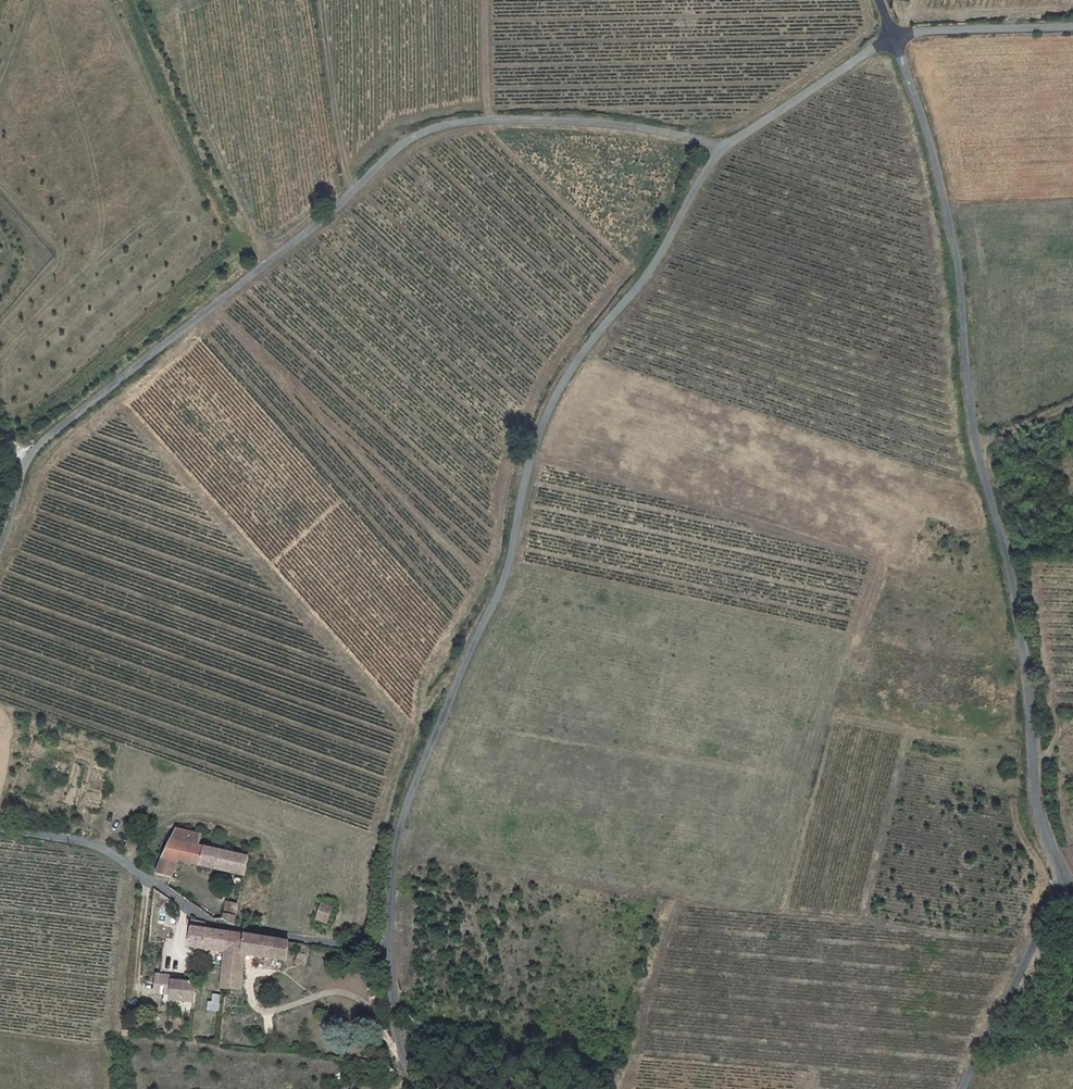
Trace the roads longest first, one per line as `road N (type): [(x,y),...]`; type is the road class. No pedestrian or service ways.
road 1 (unclassified): [(725,146),(619,124),(509,120),(438,127),(405,141),(312,227),(53,433),(27,460),(0,542)]
road 2 (unclassified): [(725,146),(545,417),(509,563),(403,815),(389,952)]
road 3 (unclassified): [(1066,884),(1044,798),(1027,612),(988,455),(958,257),(895,35)]
road 4 (unclassified): [(0,829),(101,846),(198,913),(243,933),(389,952)]
road 5 (unclassified): [(962,1088),(1066,884)]
road 6 (unclassified): [(895,35),(725,146)]
road 7 (track): [(351,193),(322,0)]
road 8 (unclassified): [(1072,28),(895,35)]
road 9 (unclassified): [(389,952),(393,1019),(424,1088)]
road 10 (track): [(489,120),(485,0)]

